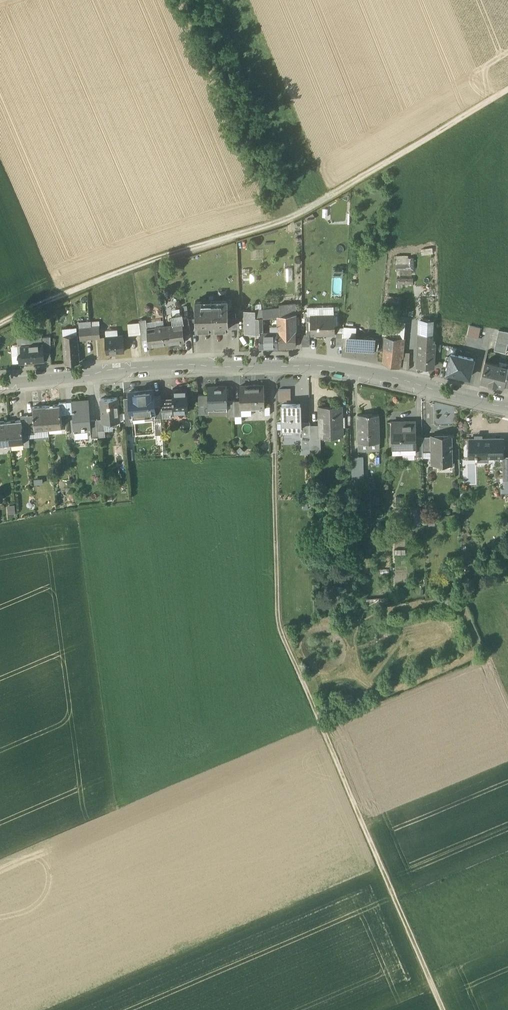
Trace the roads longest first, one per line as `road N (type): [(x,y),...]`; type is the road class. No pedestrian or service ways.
road 1 (track): [(442,1009),(280,631),(273,367)]
road 2 (track): [(507,90),(301,214),(146,264),(0,328)]
road 3 (tertiary): [(0,384),(168,366),(315,366),(507,406)]

